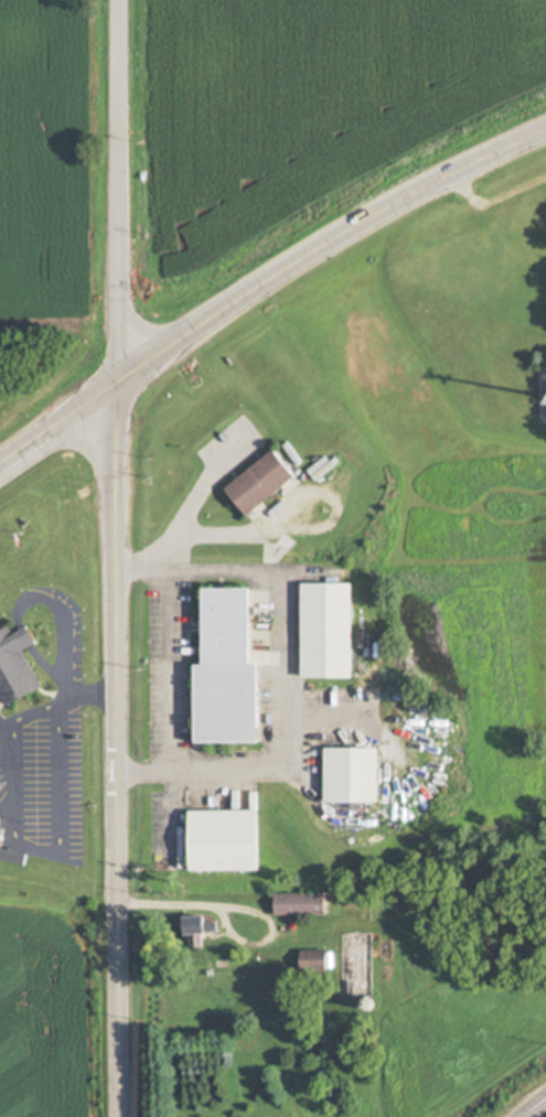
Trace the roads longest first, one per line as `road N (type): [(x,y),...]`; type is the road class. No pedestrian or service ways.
road 1 (tertiary): [(119,1116),(113,0)]
road 2 (primary): [(0,461),(442,185),(545,140)]

